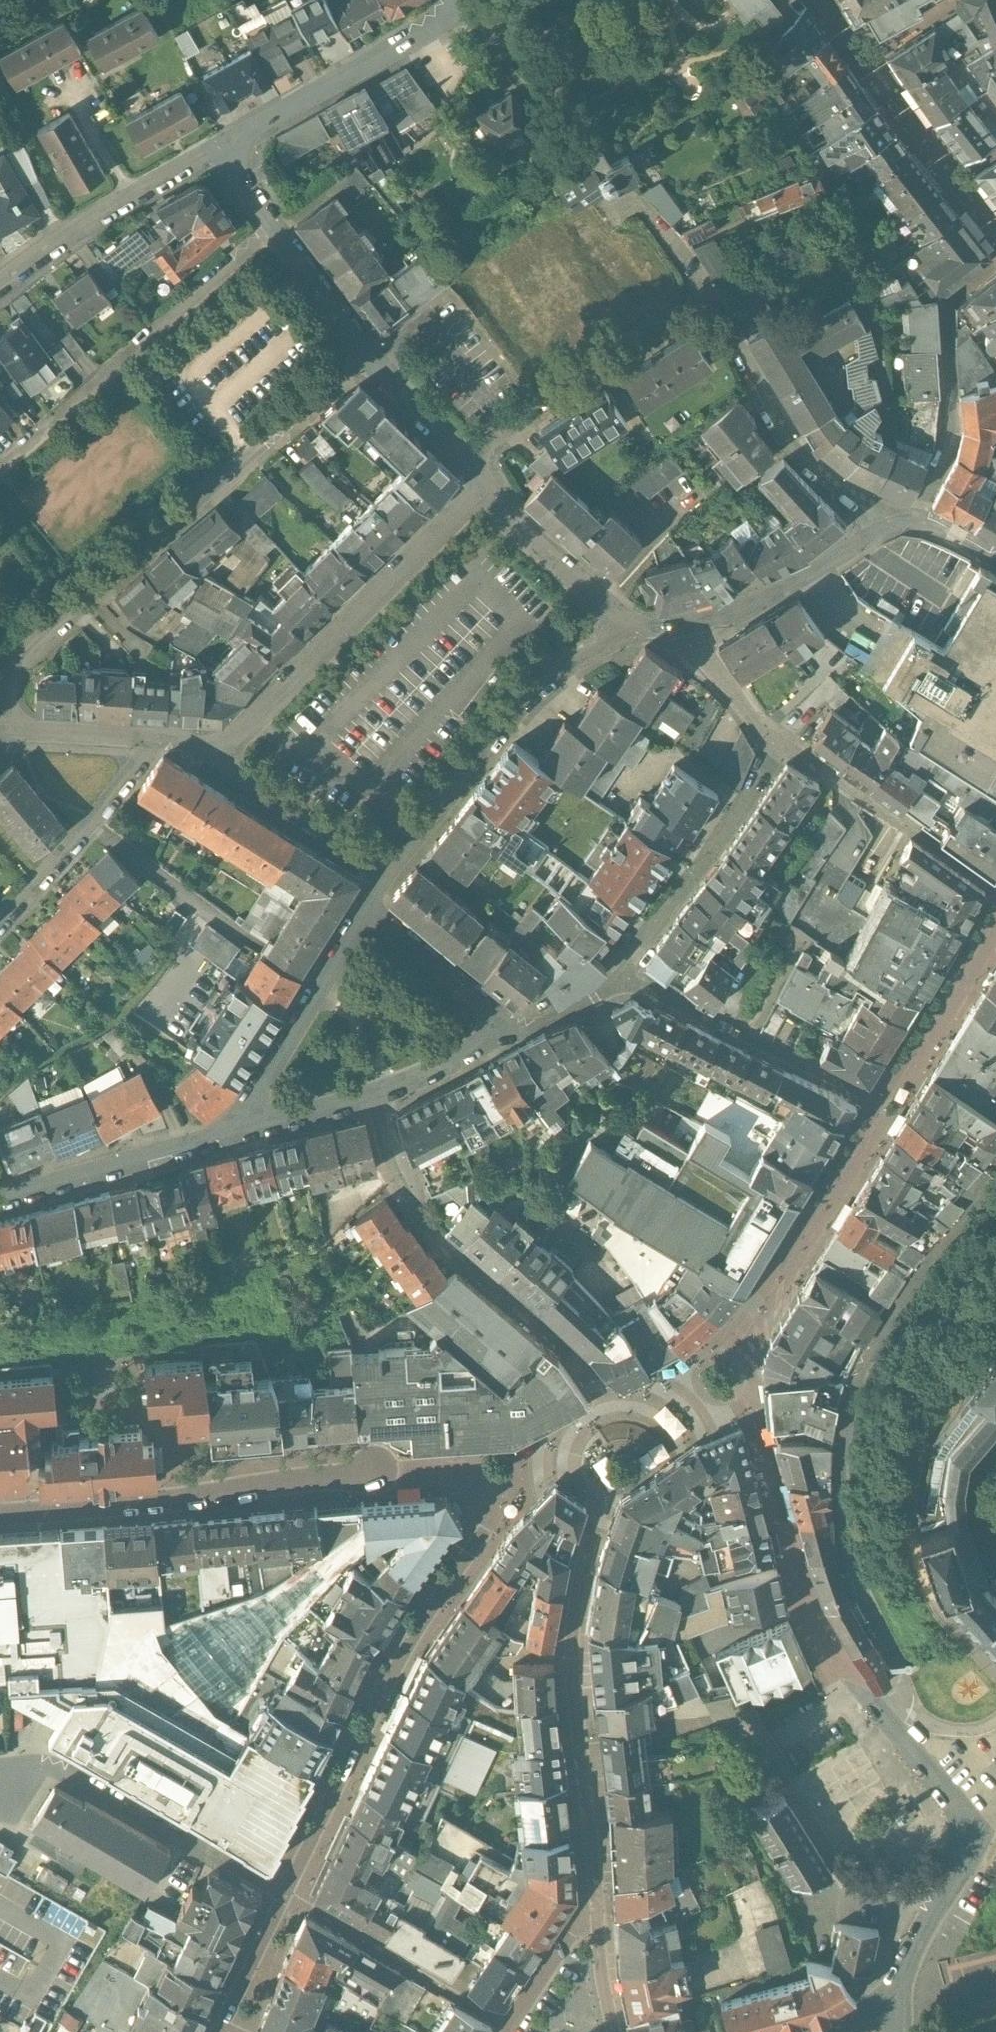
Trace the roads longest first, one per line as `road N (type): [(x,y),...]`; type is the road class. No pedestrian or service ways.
road 1 (residential): [(0,716),(27,657),(372,338)]
road 2 (residential): [(496,484),(214,757)]
road 3 (residential): [(605,1394),(426,1223),(372,1089)]
road 4 (unclassified): [(375,1472),(0,1510)]
road 5 (residential): [(0,467),(281,223)]
road 6 (residential): [(378,873),(567,666),(620,634)]
road 7 (residential): [(285,1897),(37,1763),(0,1766)]
road 8 (residential): [(911,523),(824,472),(772,422),(710,298)]
road 9 (residential): [(883,1106),(621,970)]
road 10 (residential): [(501,2031),(570,1921),(600,1904),(616,2031)]
road 11 (residential): [(710,298),(471,451)]
road 12 (residential): [(228,150),(453,21),(454,0)]
road 13 (residential): [(621,970),(777,743)]
road 14 (residential): [(0,289),(228,150)]
road 15 (residential): [(777,743),(995,889)]
road 16 (residential): [(911,523),(867,536),(724,610),(671,622)]
road 17 (residential): [(237,1122),(363,903)]
road 18 (residential): [(0,927),(159,740)]
road 19 (residential): [(0,1180),(237,1122)]
road 20 (residential): [(214,757),(378,873)]
road 21 (residential): [(620,634),(592,578),(496,484)]
road 22 (residential): [(972,1846),(950,1796),(864,1688)]
road 23 (residential): [(890,2011),(972,1846)]
road 24 (residential): [(491,1025),(478,996),(363,903)]
road 25 (residential): [(671,622),(777,743)]
road 26 (residential): [(159,740),(0,726)]
road 27 (residential): [(372,338),(471,451)]
road 28 (residential): [(281,223),(372,338)]
road 29 (residential): [(491,1025),(526,1022),(621,970)]
road 30 (residential): [(227,2027),(285,1897)]
road 31 (residential): [(237,1122),(372,1089)]
road 32 (residential): [(372,1089),(491,1025)]
road 33 (residential): [(710,298),(671,232),(629,192)]

